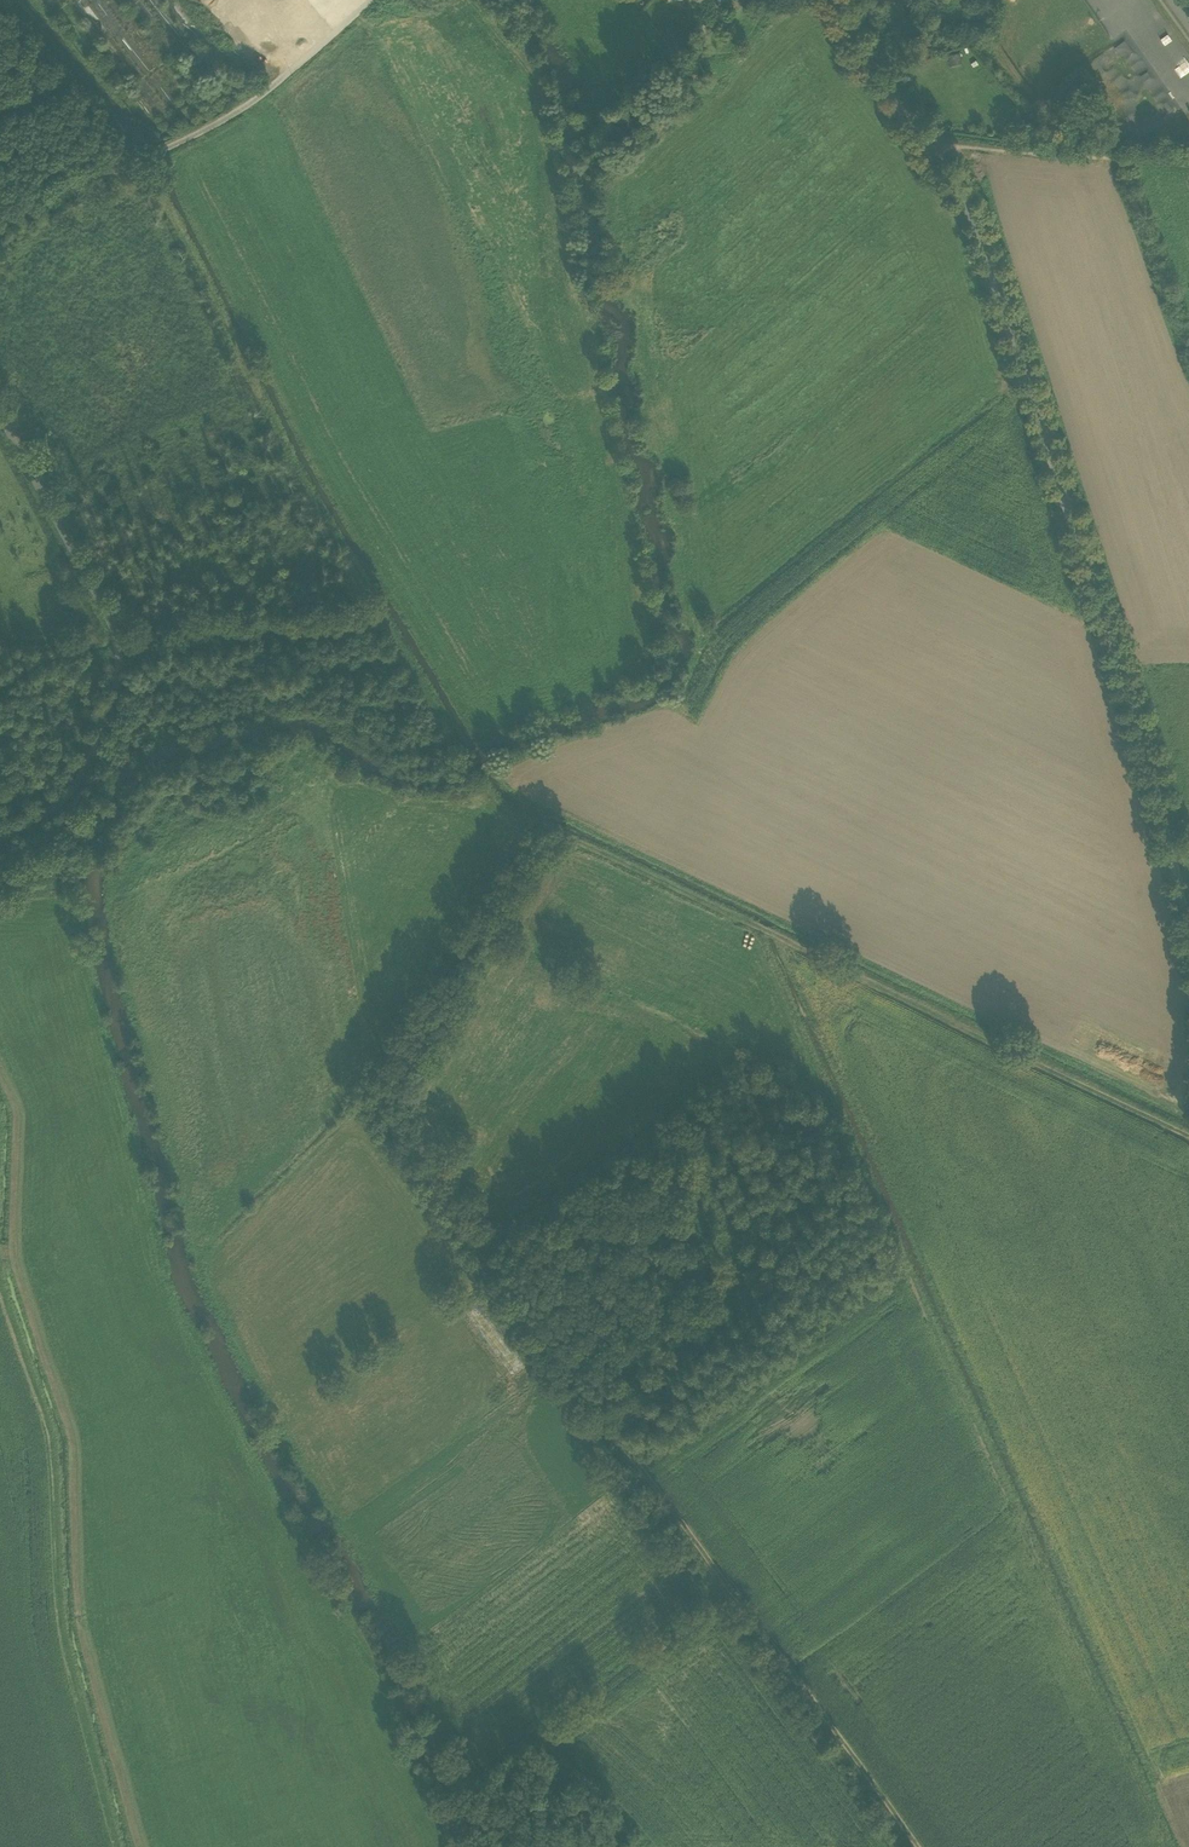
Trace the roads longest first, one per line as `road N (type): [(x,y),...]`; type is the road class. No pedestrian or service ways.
road 1 (track): [(1188,1136),(558,838),(537,844),(471,936),(378,1091),(375,1101),(912,1846)]
road 2 (unclassified): [(829,0),(949,178),(982,243),(1149,771),(1188,930)]
road 3 (unclassified): [(0,419),(128,667),(75,788),(0,842)]
road 4 (unclassified): [(370,0),(213,126),(0,229)]
road 5 (track): [(1188,159),(966,147),(933,153)]

